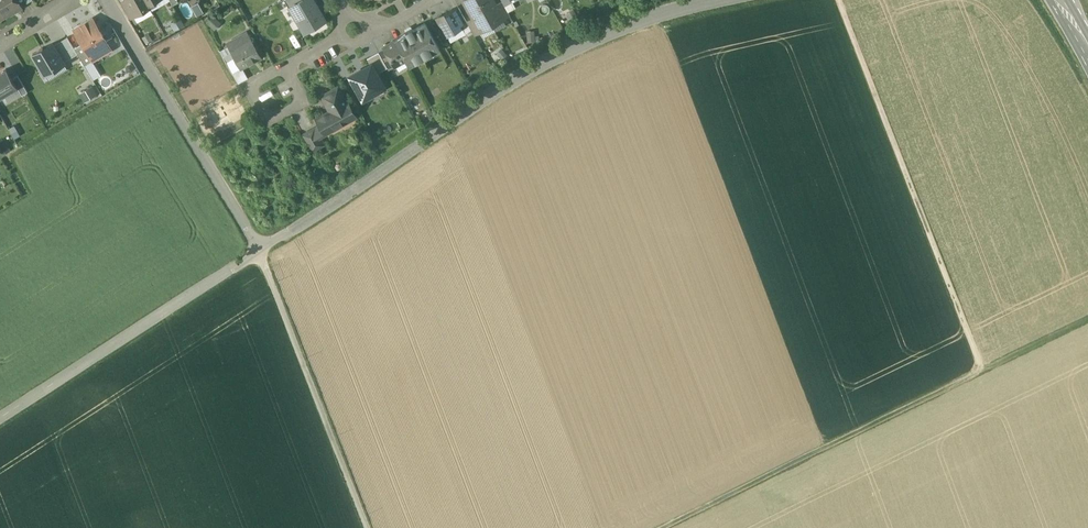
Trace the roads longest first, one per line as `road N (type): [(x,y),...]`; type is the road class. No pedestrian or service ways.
road 1 (residential): [(260,251),(554,56),(721,0)]
road 2 (track): [(1087,319),(981,368),(839,0)]
road 3 (track): [(981,368),(661,527)]
road 4 (residential): [(0,418),(260,251)]
road 5 (track): [(260,251),(368,527)]
road 6 (residential): [(260,251),(150,71)]

